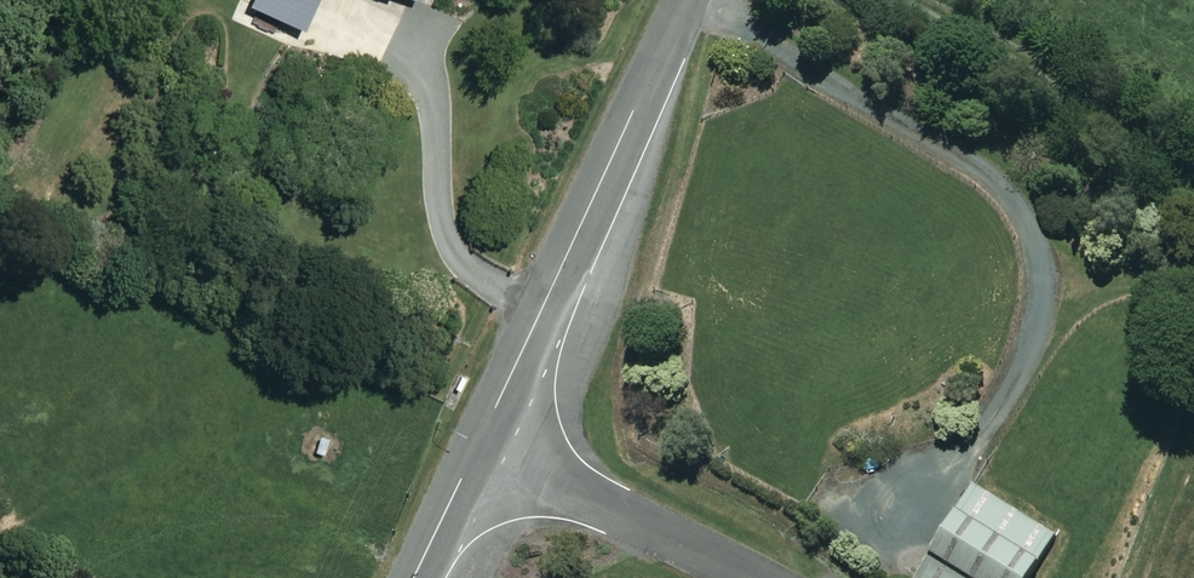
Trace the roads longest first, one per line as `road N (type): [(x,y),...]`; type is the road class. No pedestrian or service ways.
road 1 (residential): [(687,0),(479,441)]
road 2 (residential): [(479,441),(749,577)]
road 3 (residential): [(479,441),(414,577)]

